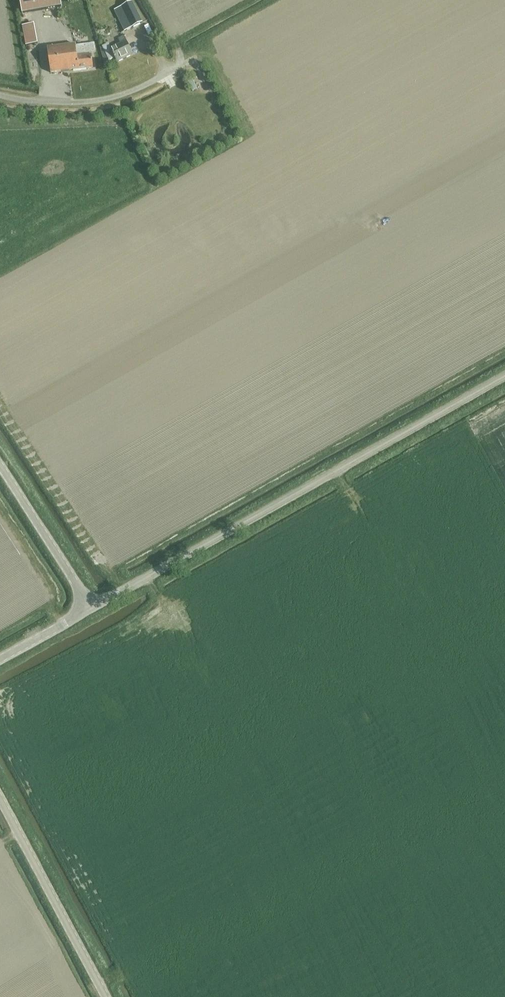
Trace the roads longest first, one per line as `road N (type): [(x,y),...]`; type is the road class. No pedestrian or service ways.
road 1 (unclassified): [(90,609),(504,375)]
road 2 (unclassified): [(106,996),(0,798)]
road 3 (unclassified): [(90,609),(0,466)]

